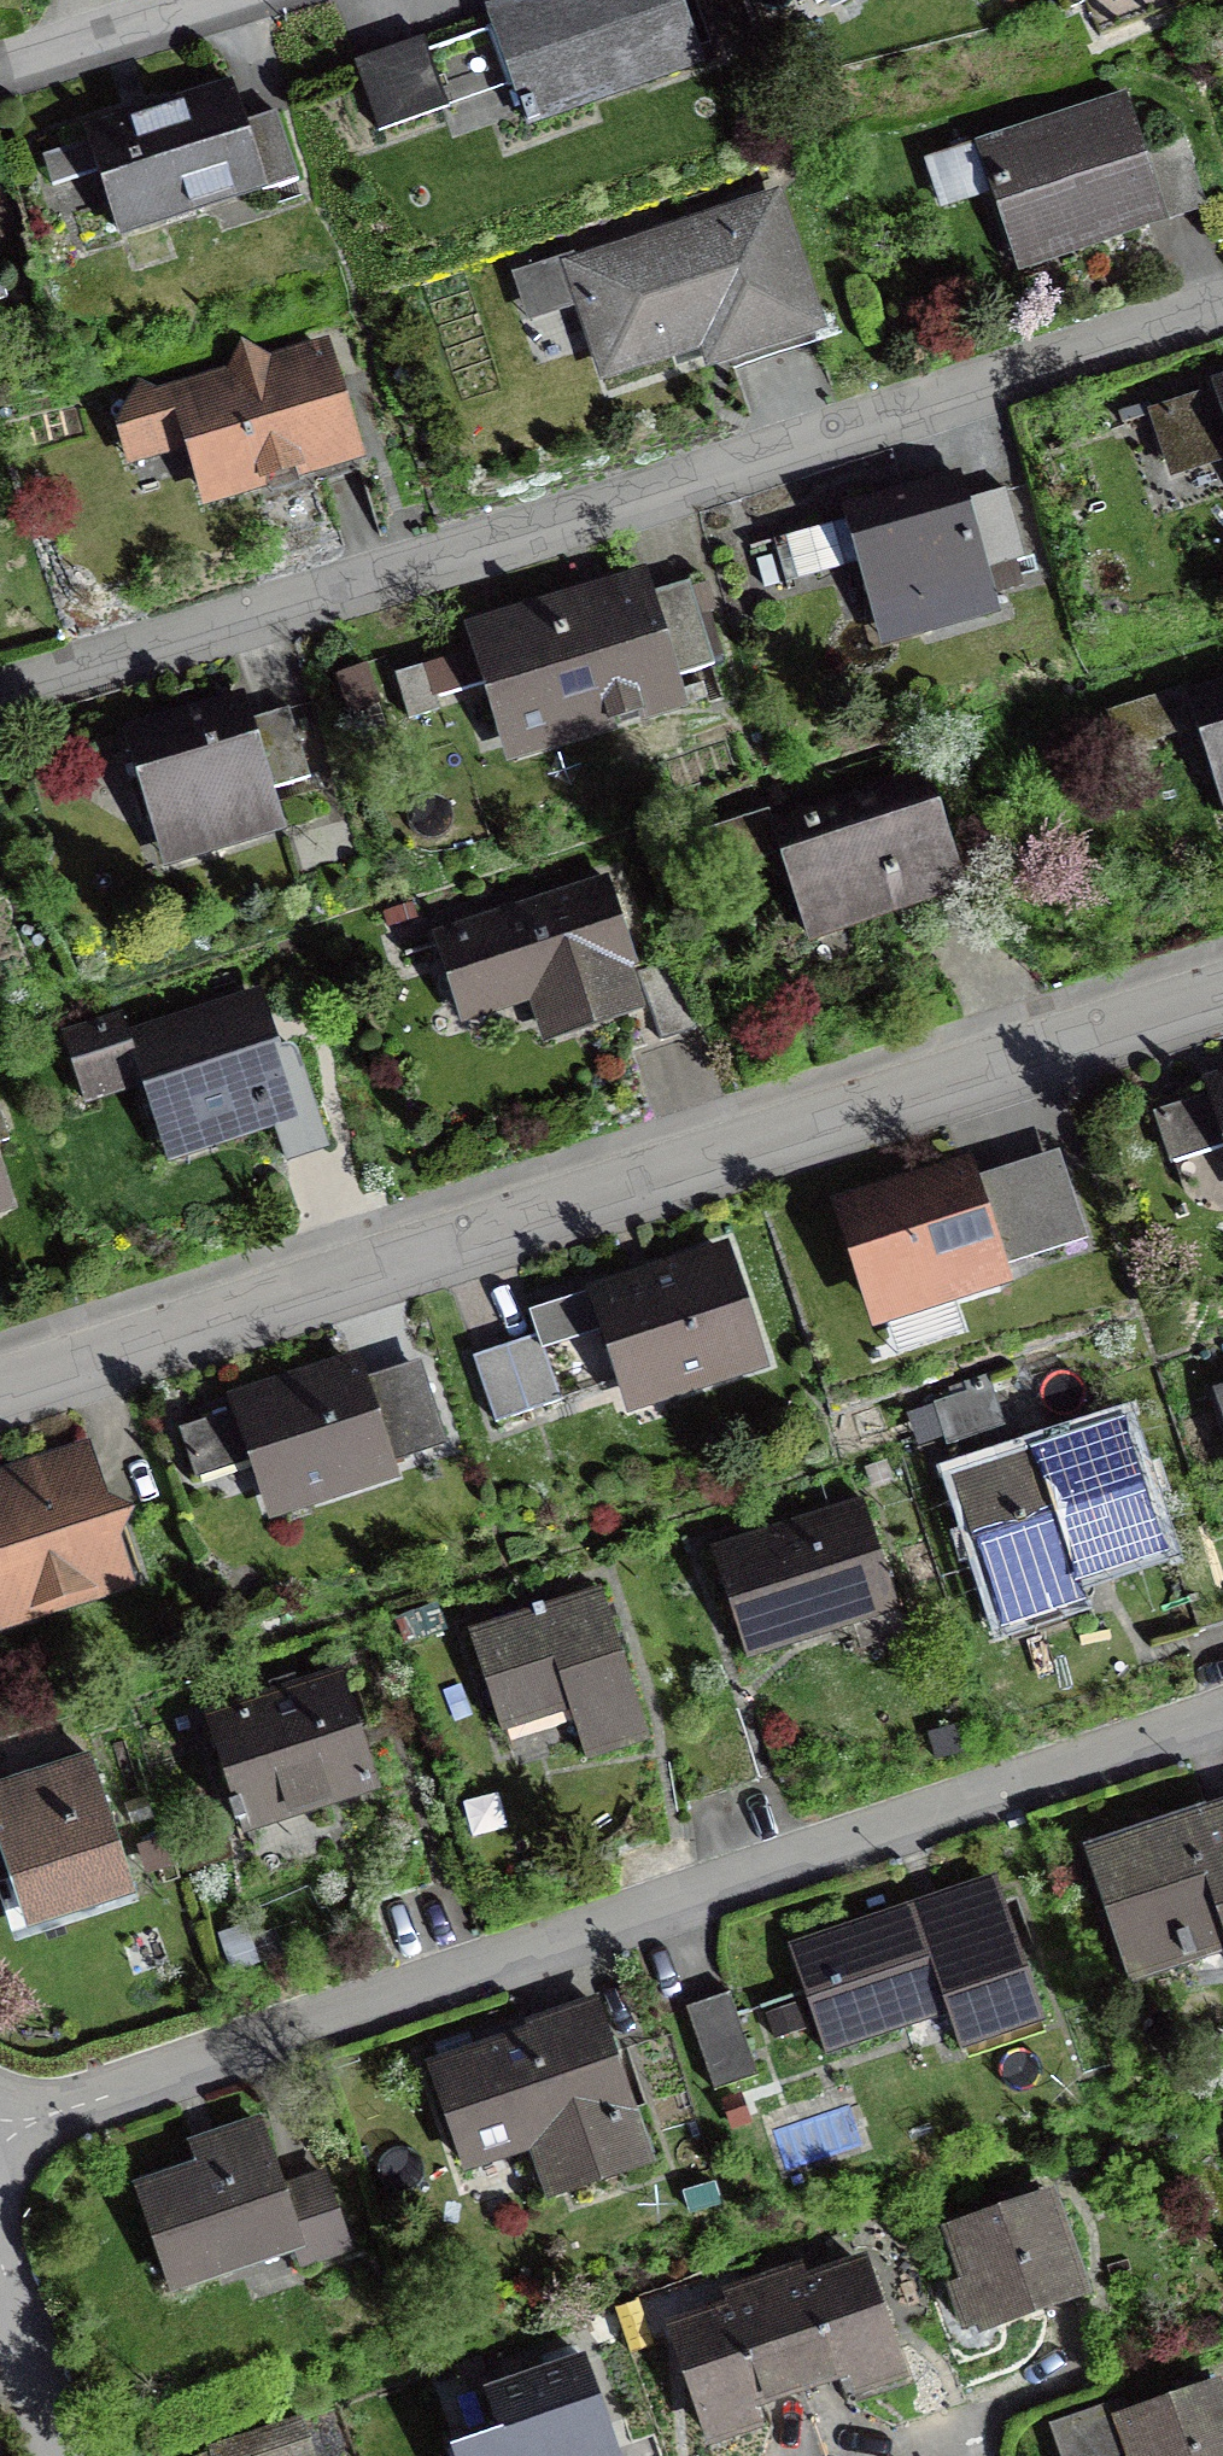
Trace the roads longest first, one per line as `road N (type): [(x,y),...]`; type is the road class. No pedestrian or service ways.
road 1 (residential): [(1222,1716),(0,2139)]
road 2 (residential): [(1222,983),(0,1385)]
road 3 (residential): [(1222,317),(0,694)]
road 4 (residential): [(0,68),(223,0)]
road 5 (residential): [(59,2455),(0,2273)]

